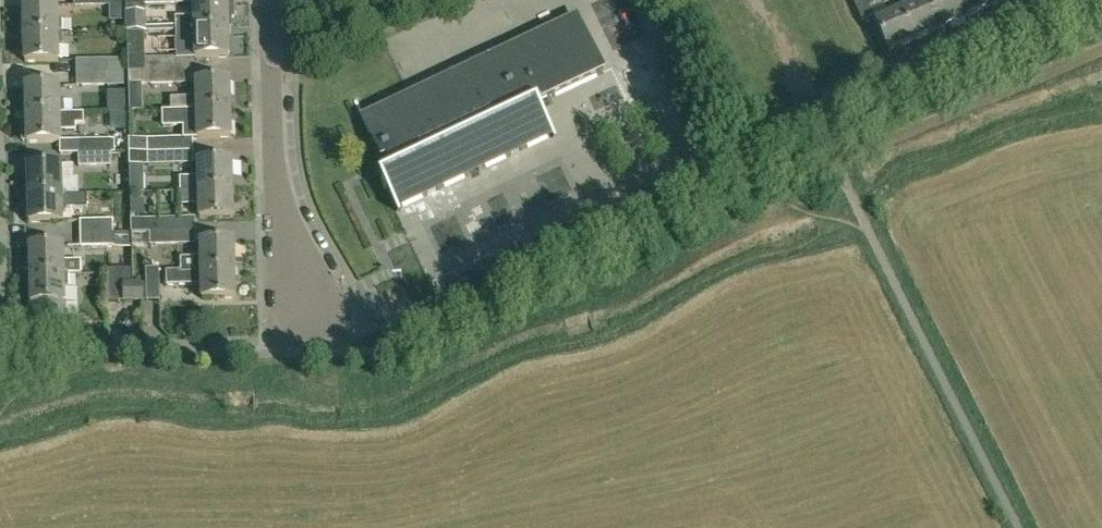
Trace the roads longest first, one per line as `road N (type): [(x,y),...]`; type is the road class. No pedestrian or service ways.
road 1 (residential): [(288,342),(0,348)]
road 2 (residential): [(288,342),(276,74)]
road 3 (residential): [(898,96),(1101,5)]
road 4 (residential): [(276,74),(323,67),(445,0)]

